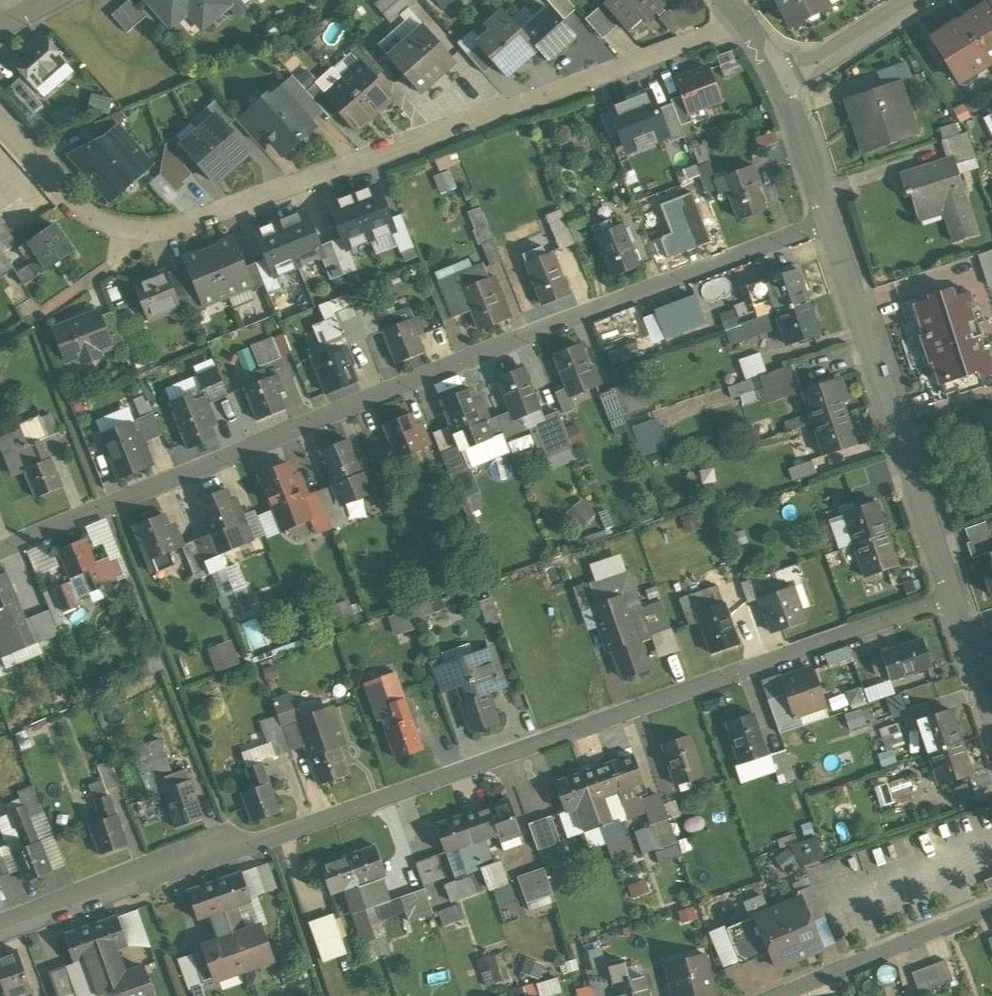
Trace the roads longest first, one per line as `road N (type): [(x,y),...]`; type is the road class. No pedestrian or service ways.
road 1 (residential): [(0,932),(949,600)]
road 2 (residential): [(830,226),(461,365),(0,556)]
road 3 (residential): [(741,28),(169,235),(120,238),(88,223),(0,130)]
road 4 (residential): [(830,226),(949,600)]
road 5 (residential): [(991,905),(778,995)]
road 6 (residential): [(788,89),(933,0)]
road 7 (residential): [(788,89),(830,226)]

